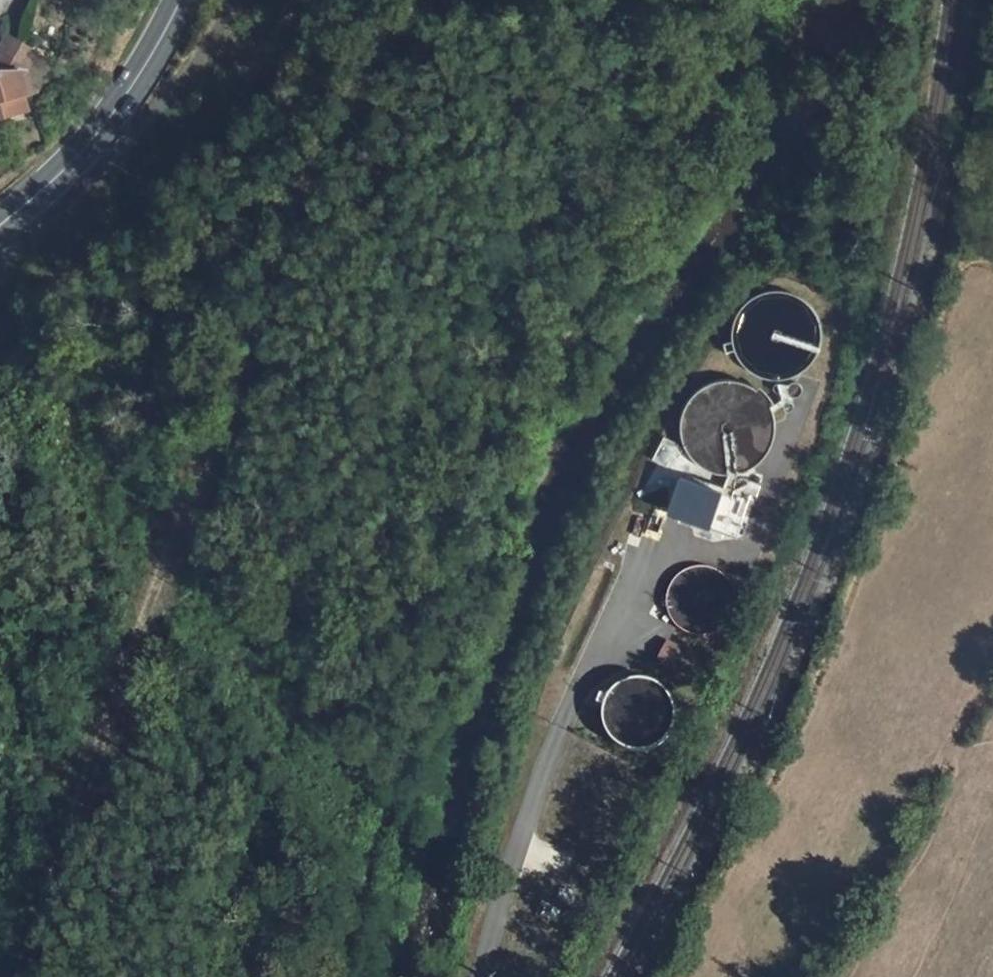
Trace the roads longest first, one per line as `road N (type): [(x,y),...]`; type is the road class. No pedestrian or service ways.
road 1 (track): [(992,687),(820,976)]
road 2 (primary): [(182,0),(132,91),(50,183),(0,223)]

